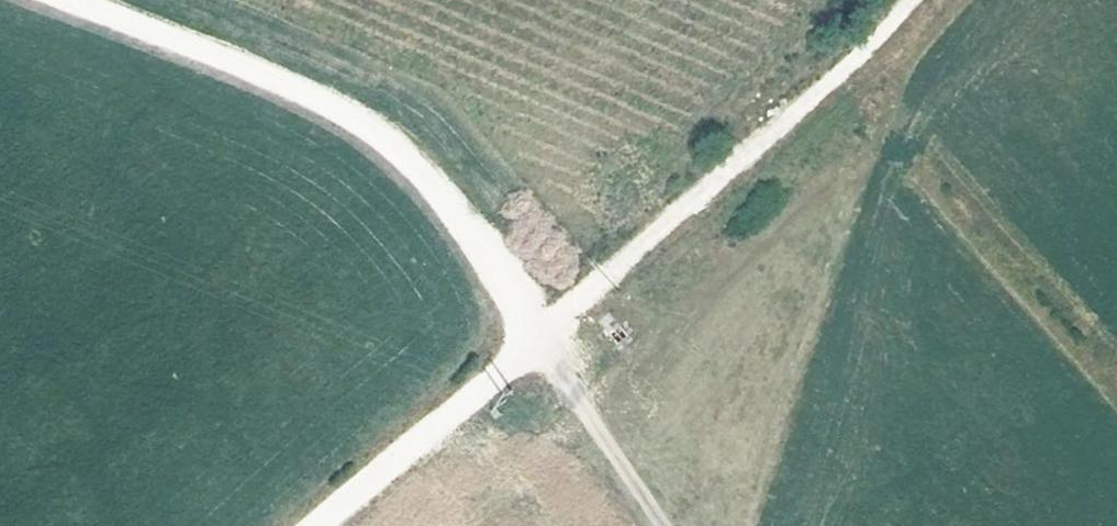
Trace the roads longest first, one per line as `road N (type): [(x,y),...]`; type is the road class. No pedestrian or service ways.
road 1 (track): [(661,525),(404,156),(328,105),(65,0)]
road 2 (track): [(308,525),(643,253),(916,0)]

